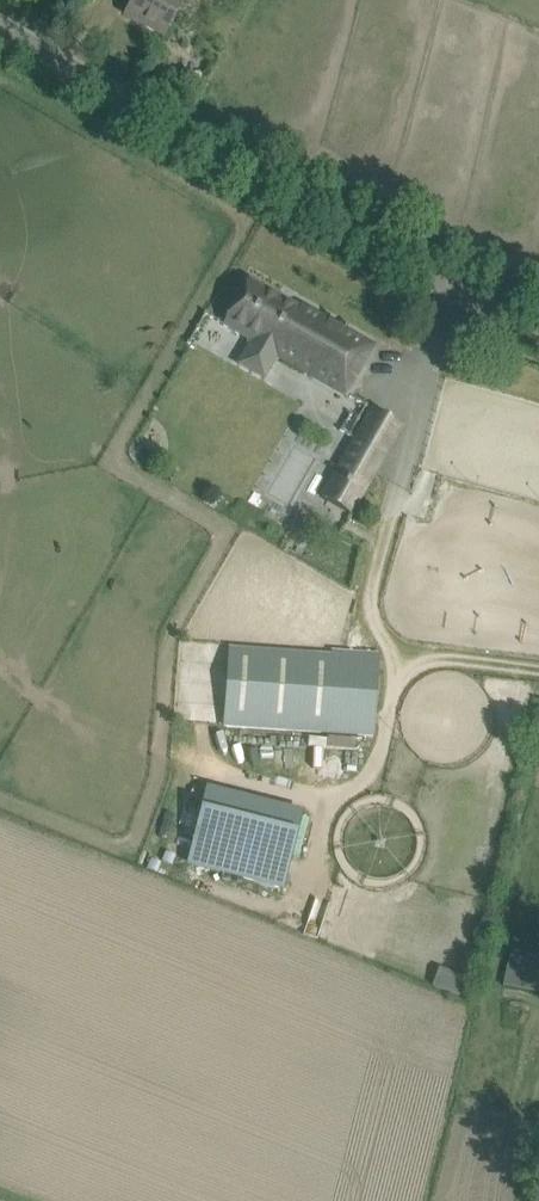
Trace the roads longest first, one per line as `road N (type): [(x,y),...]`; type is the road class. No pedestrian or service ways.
road 1 (unclassified): [(538,333),(0,24)]

